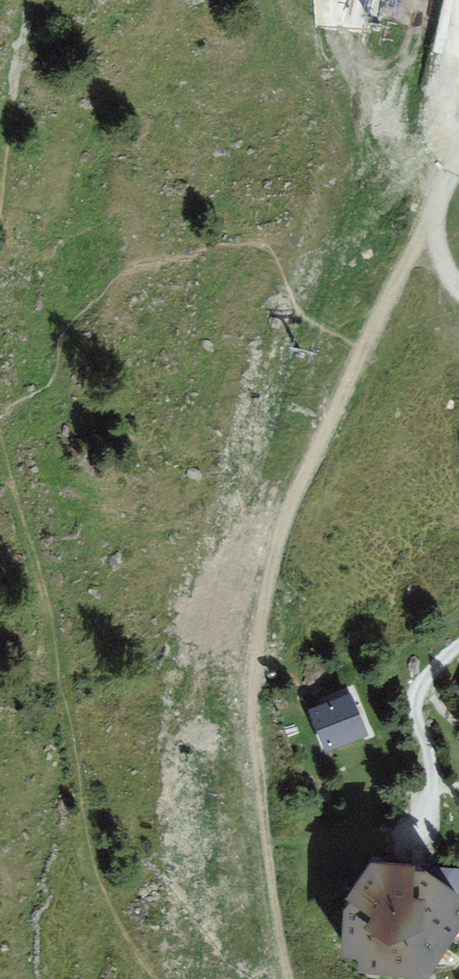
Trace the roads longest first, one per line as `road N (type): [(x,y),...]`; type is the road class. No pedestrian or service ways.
road 1 (track): [(282,978),(251,740),(261,606),(309,464),(429,213)]
road 2 (residential): [(398,849),(418,817),(427,771),(416,694),(458,648)]
road 3 (residential): [(458,292),(429,213),(458,162)]

